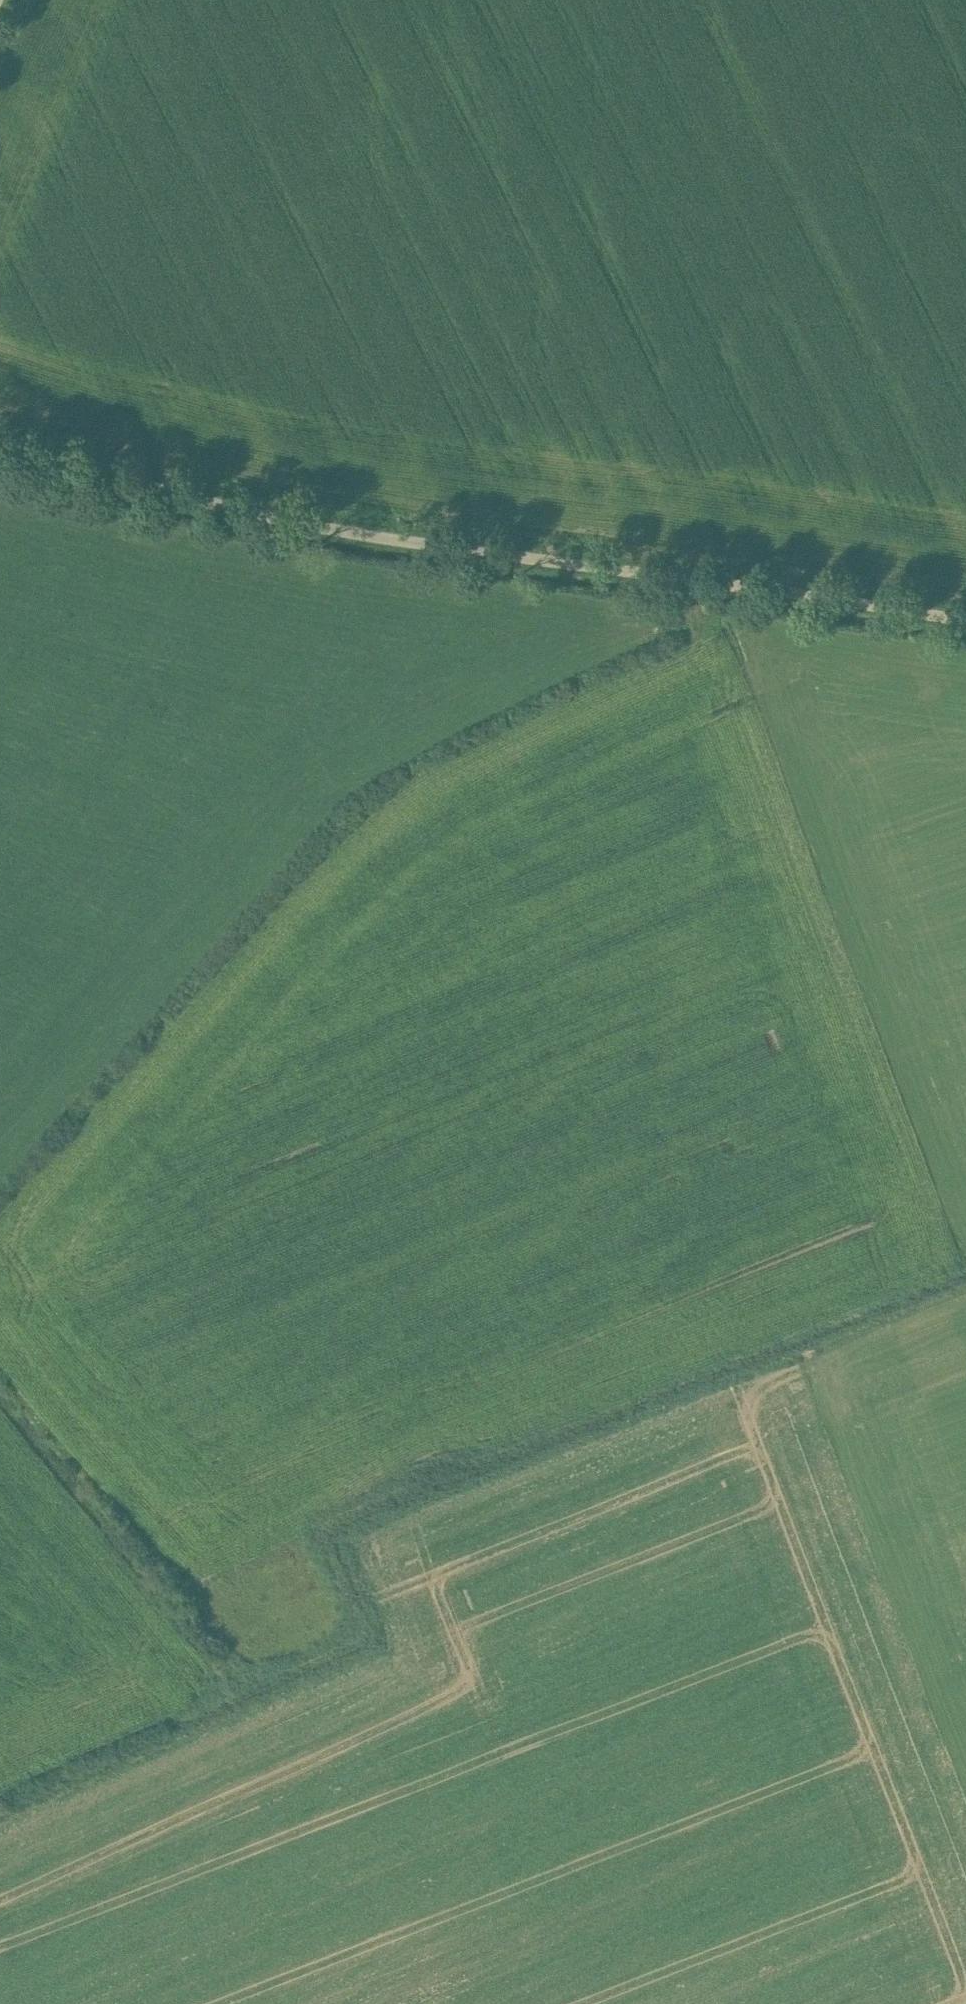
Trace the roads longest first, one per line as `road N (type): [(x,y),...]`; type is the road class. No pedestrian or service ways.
road 1 (unclassified): [(0,443),(305,526),(965,621)]

